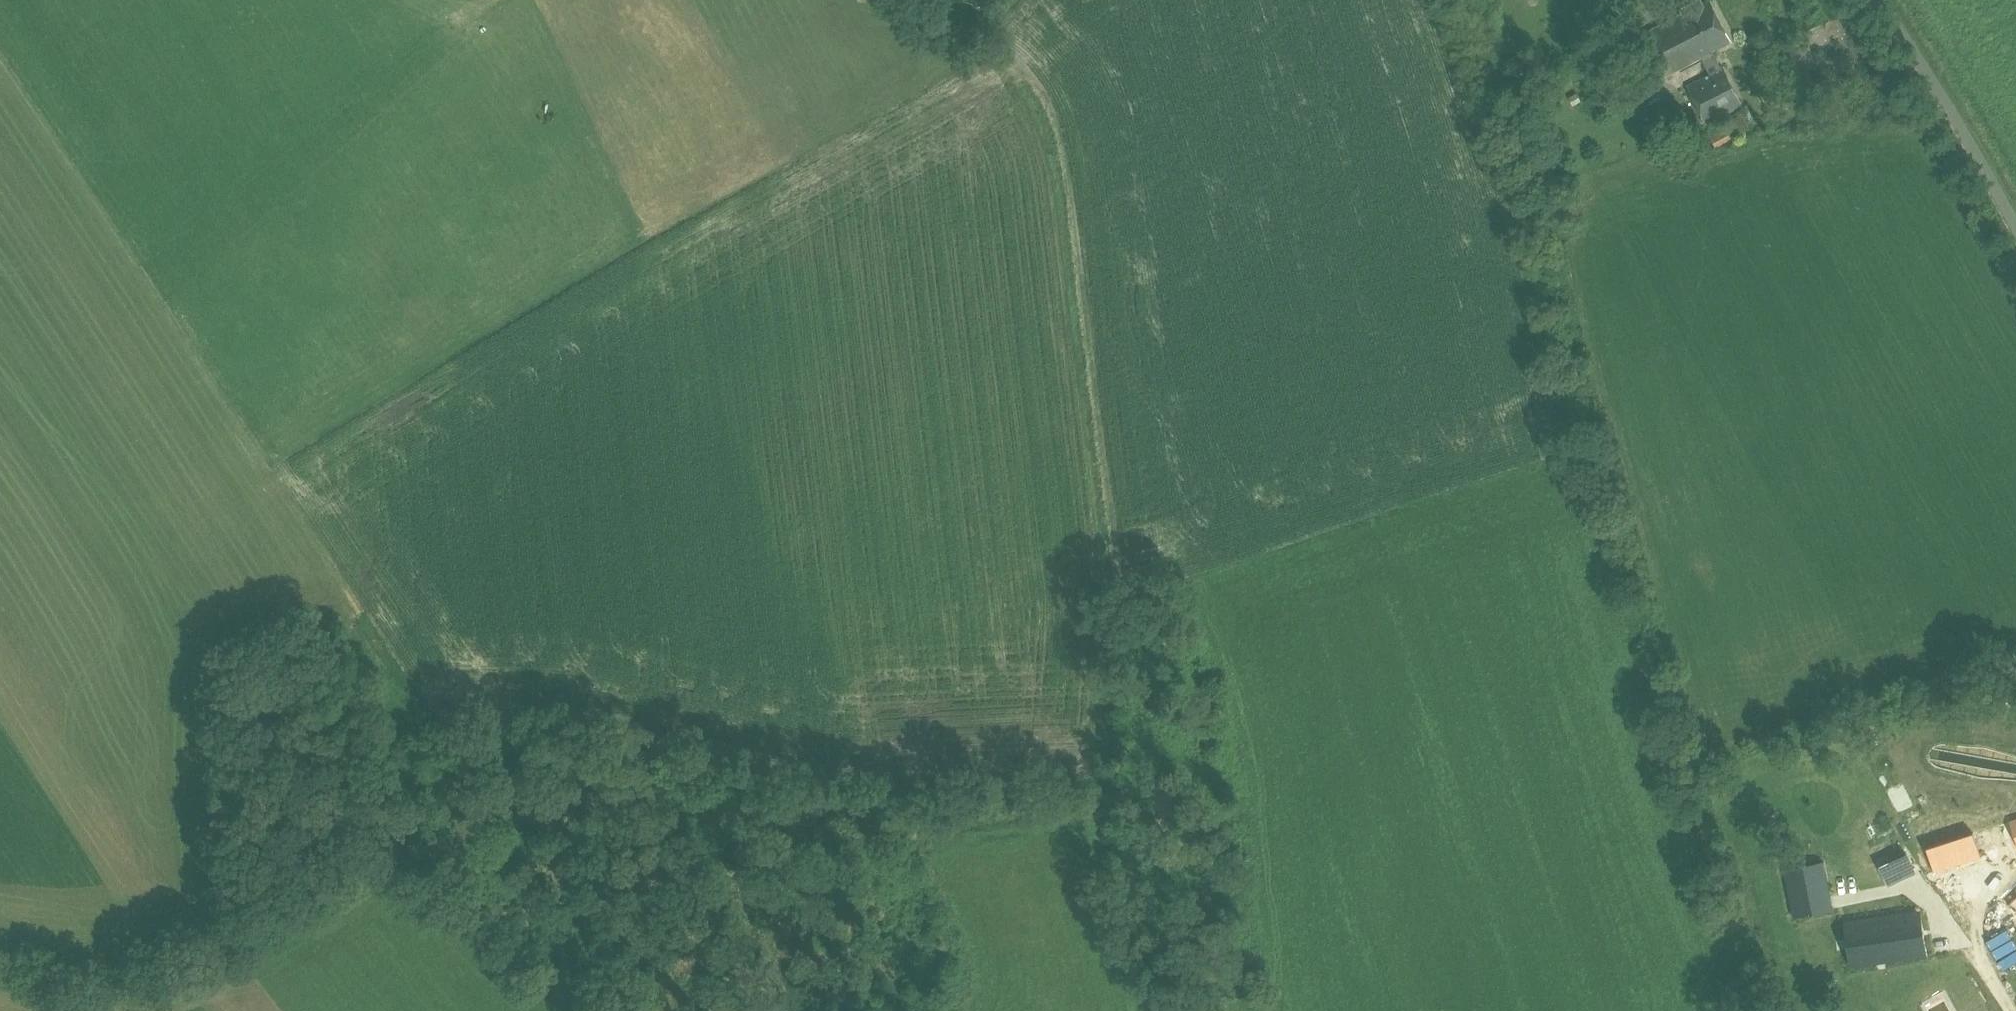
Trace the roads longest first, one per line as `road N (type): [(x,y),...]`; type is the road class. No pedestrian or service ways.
road 1 (unclassified): [(2015,225),(1884,0)]

